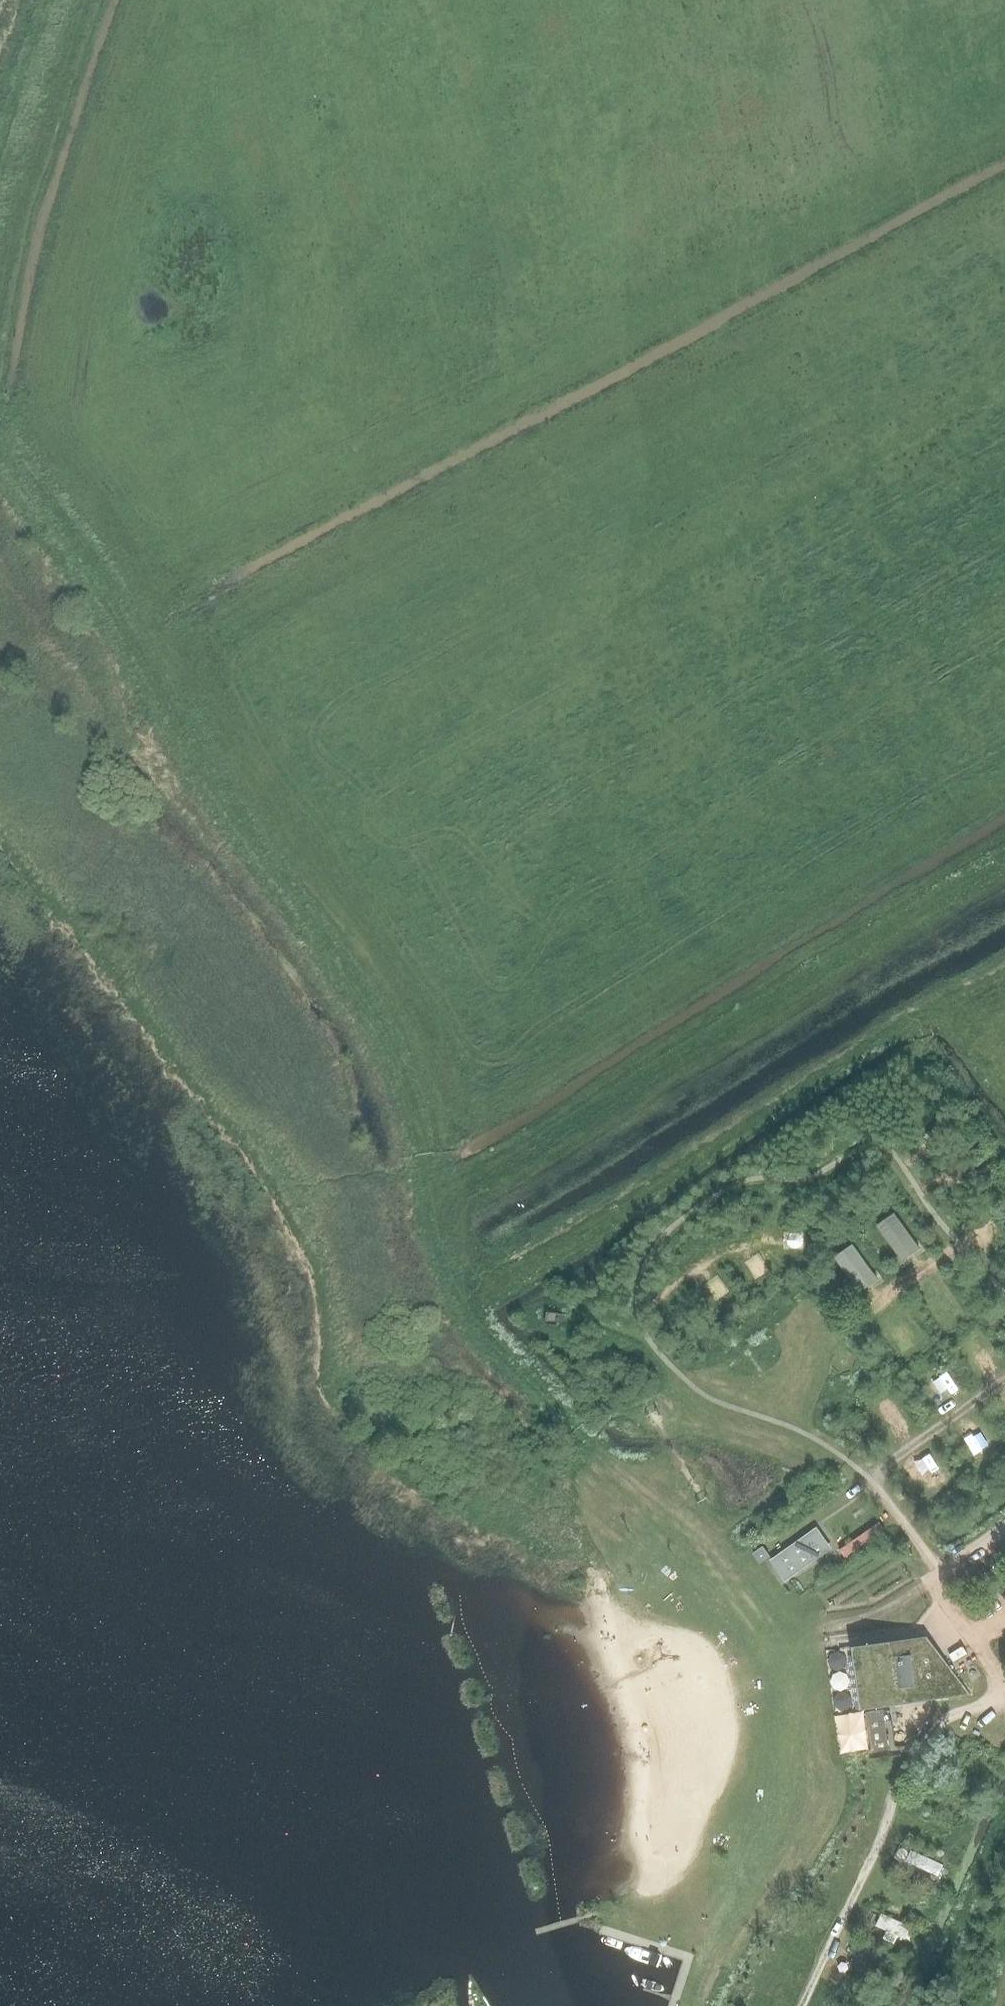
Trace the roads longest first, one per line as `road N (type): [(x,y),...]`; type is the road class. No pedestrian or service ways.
road 1 (track): [(1004,1706),(955,1712),(917,1746),(802,2005)]
road 2 (track): [(1004,1693),(941,1573)]

